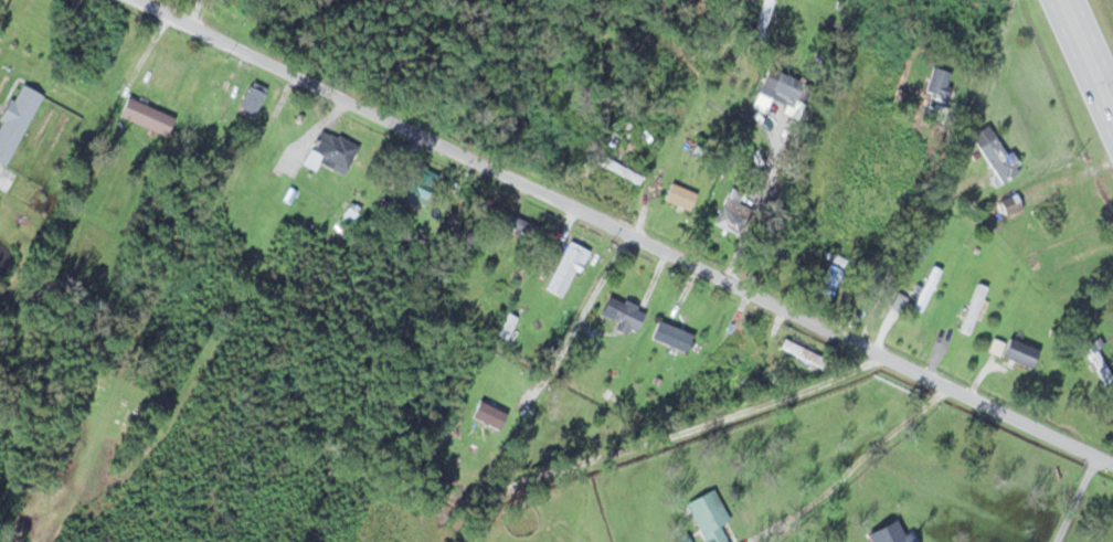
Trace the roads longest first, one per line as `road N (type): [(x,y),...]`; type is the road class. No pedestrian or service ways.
road 1 (residential): [(1112,464),(690,257),(359,111),(141,0)]

